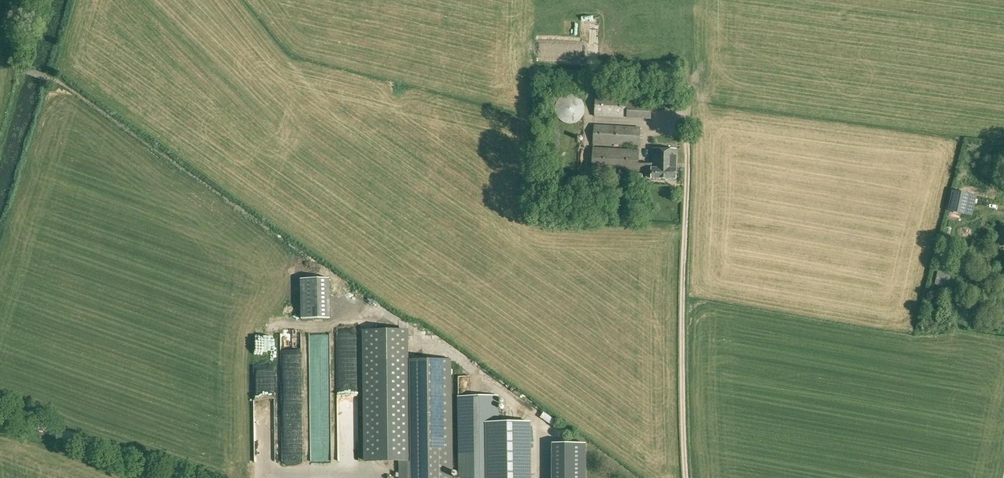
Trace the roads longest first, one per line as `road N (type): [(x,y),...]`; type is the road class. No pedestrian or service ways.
road 1 (unclassified): [(0,417),(186,477)]

